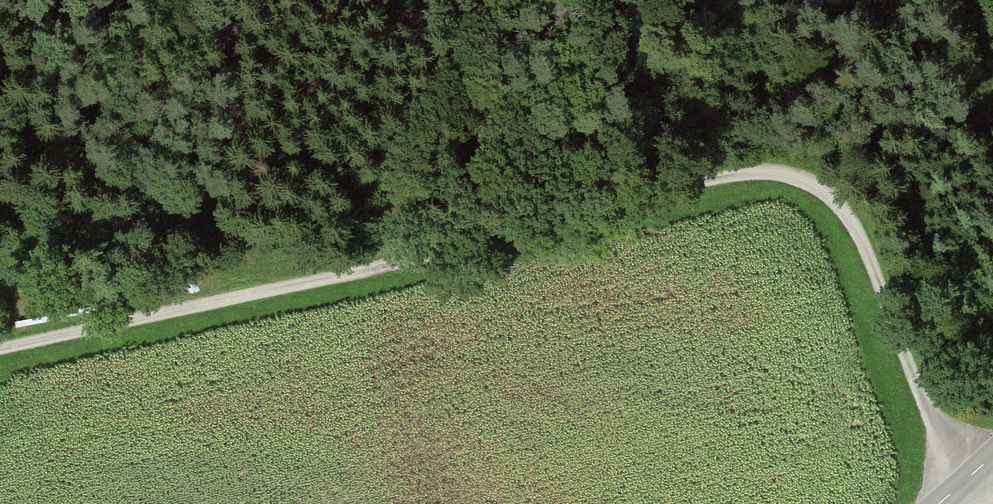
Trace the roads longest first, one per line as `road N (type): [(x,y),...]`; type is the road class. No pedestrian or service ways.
road 1 (track): [(969,503),(847,214),(820,187),(779,172),(732,176),(363,272),(0,347)]
road 2 (track): [(467,0),(363,272)]

